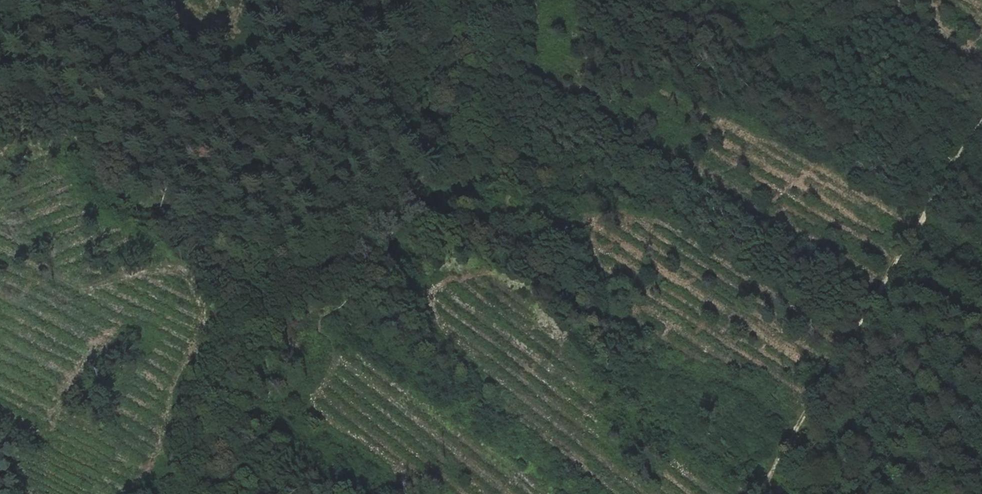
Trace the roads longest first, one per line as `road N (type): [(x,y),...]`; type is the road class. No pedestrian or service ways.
road 1 (track): [(757,493),(981,124)]

